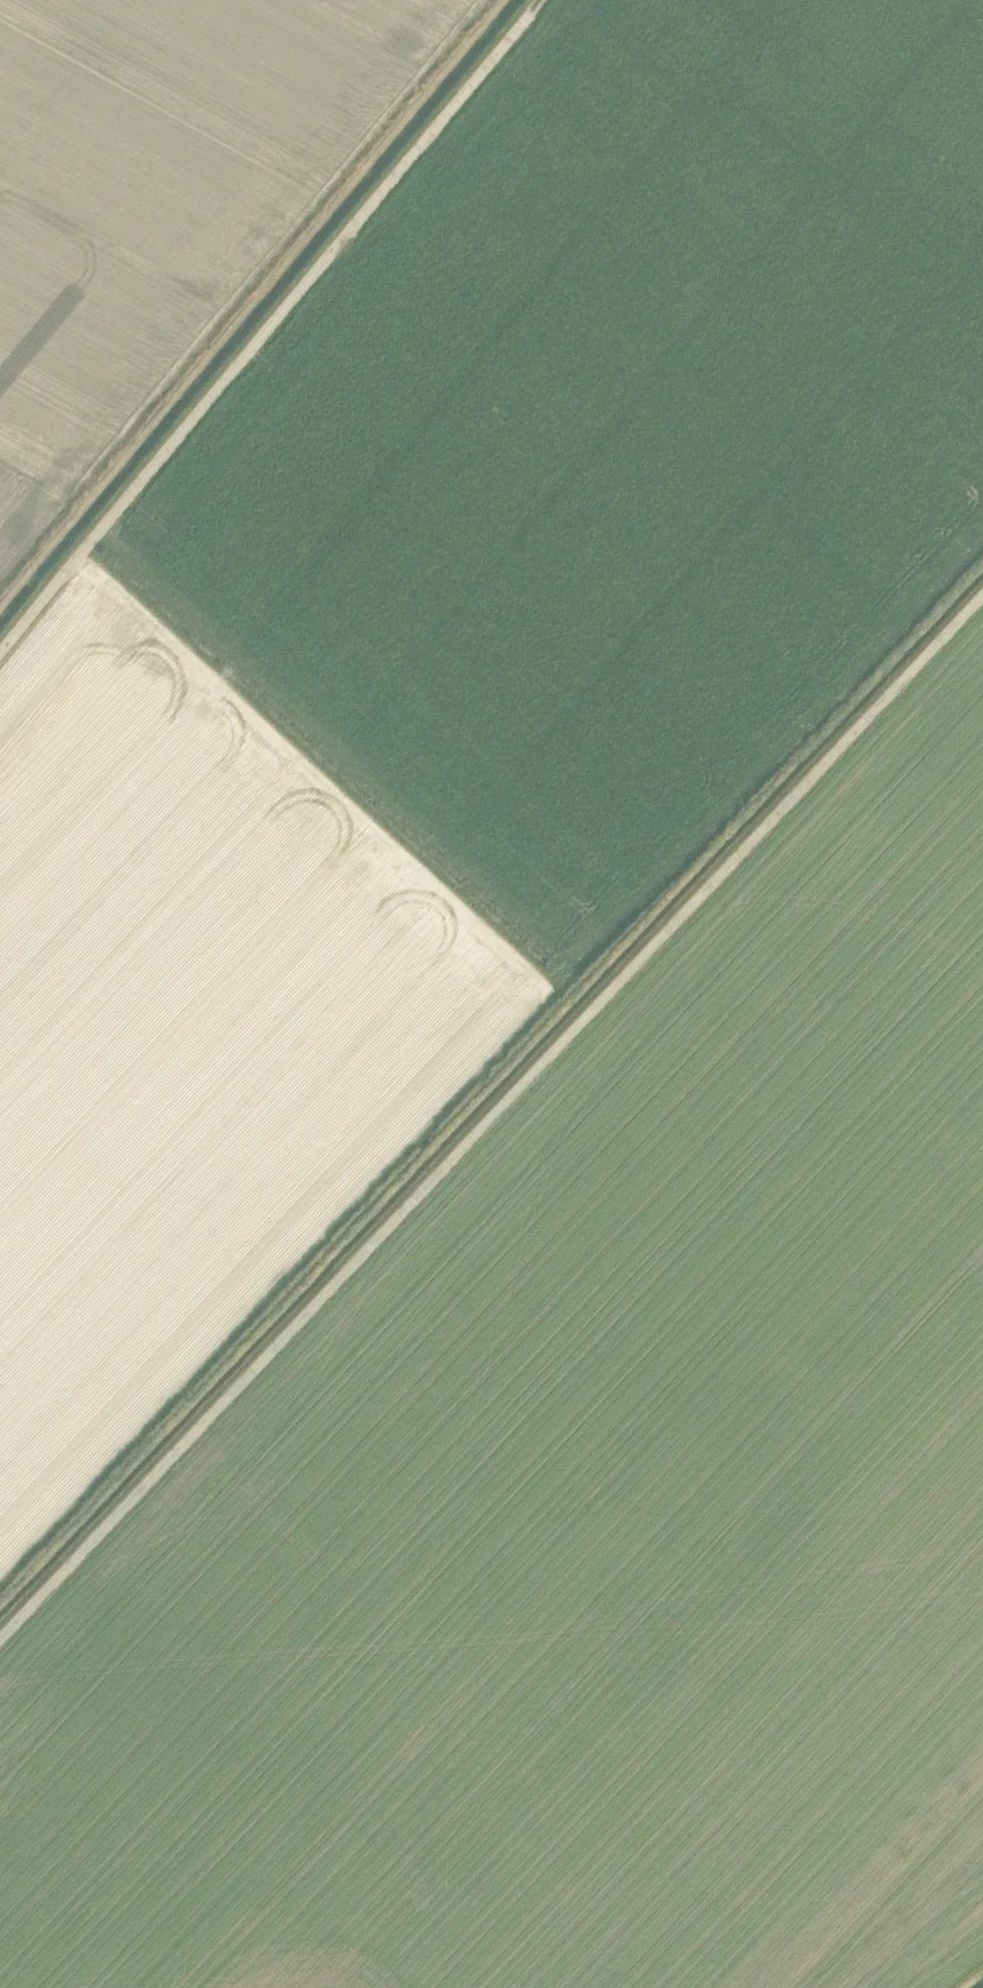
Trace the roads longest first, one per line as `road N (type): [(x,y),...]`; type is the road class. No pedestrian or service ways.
road 1 (track): [(0,1641),(982,597)]
road 2 (track): [(0,654),(540,0)]

